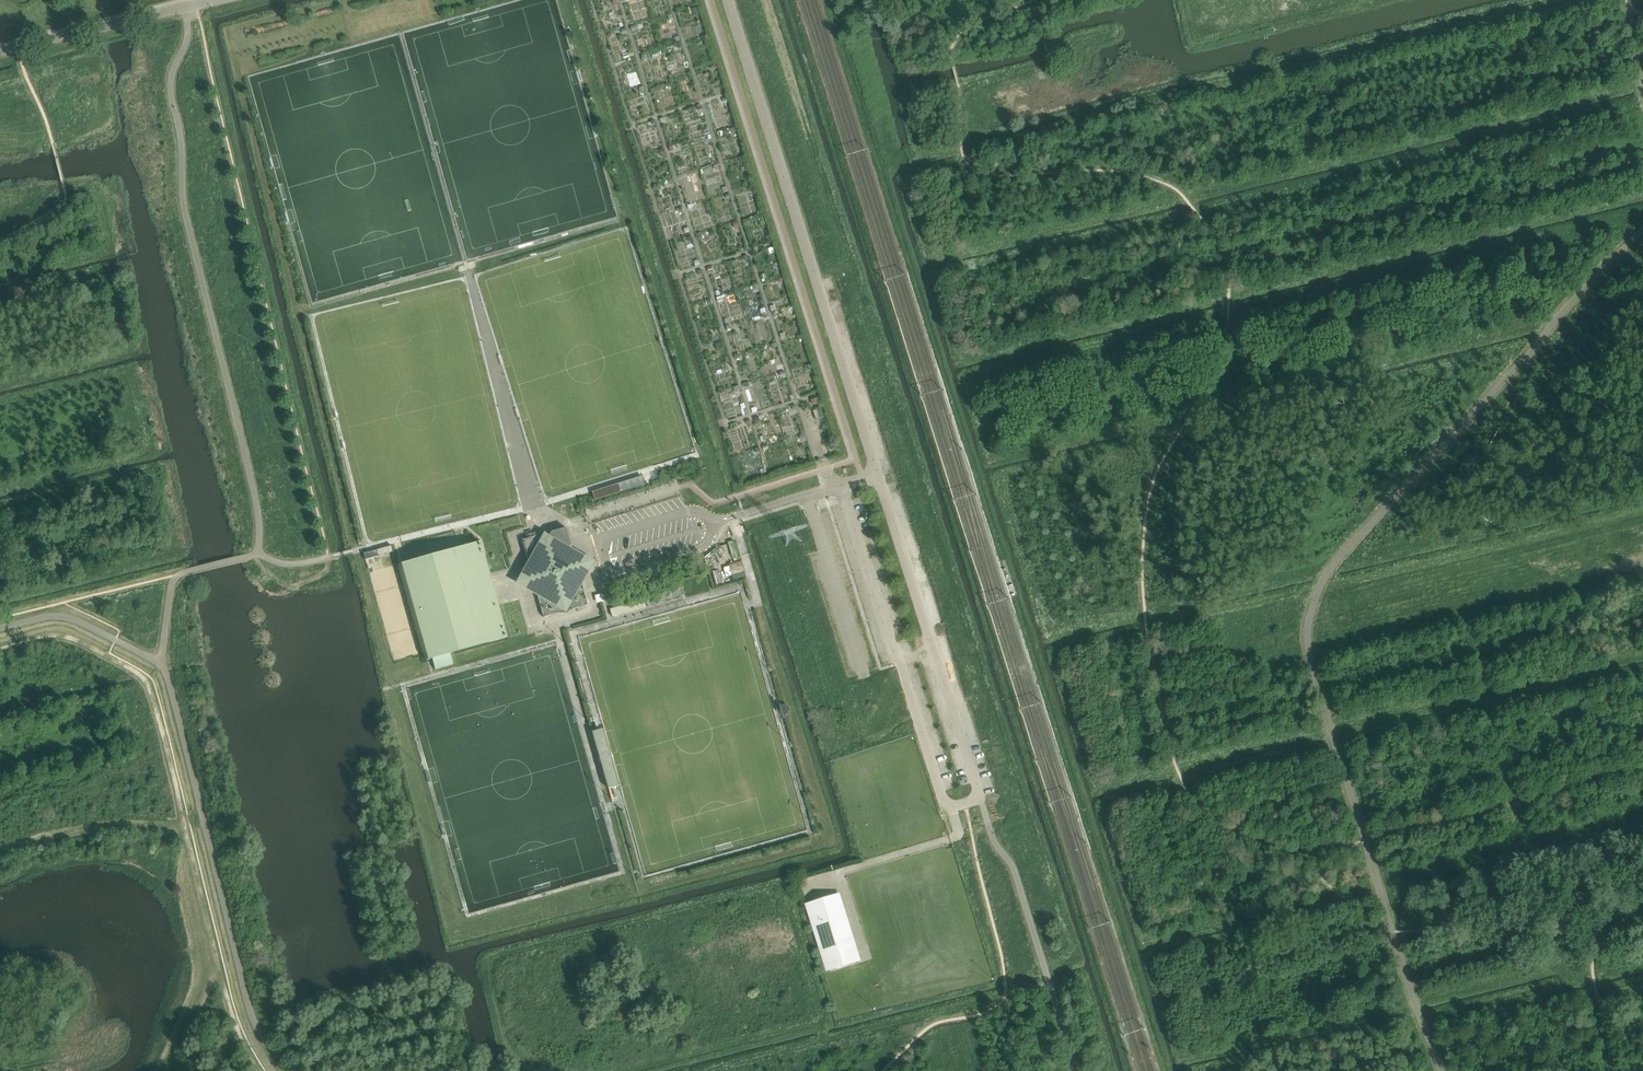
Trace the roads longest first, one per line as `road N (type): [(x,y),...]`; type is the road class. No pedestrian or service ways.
road 1 (residential): [(728,0),(878,475)]
road 2 (unclassified): [(878,475),(980,798),(951,807)]
road 3 (residential): [(0,53),(203,4)]
road 4 (residential): [(878,475),(714,524)]

